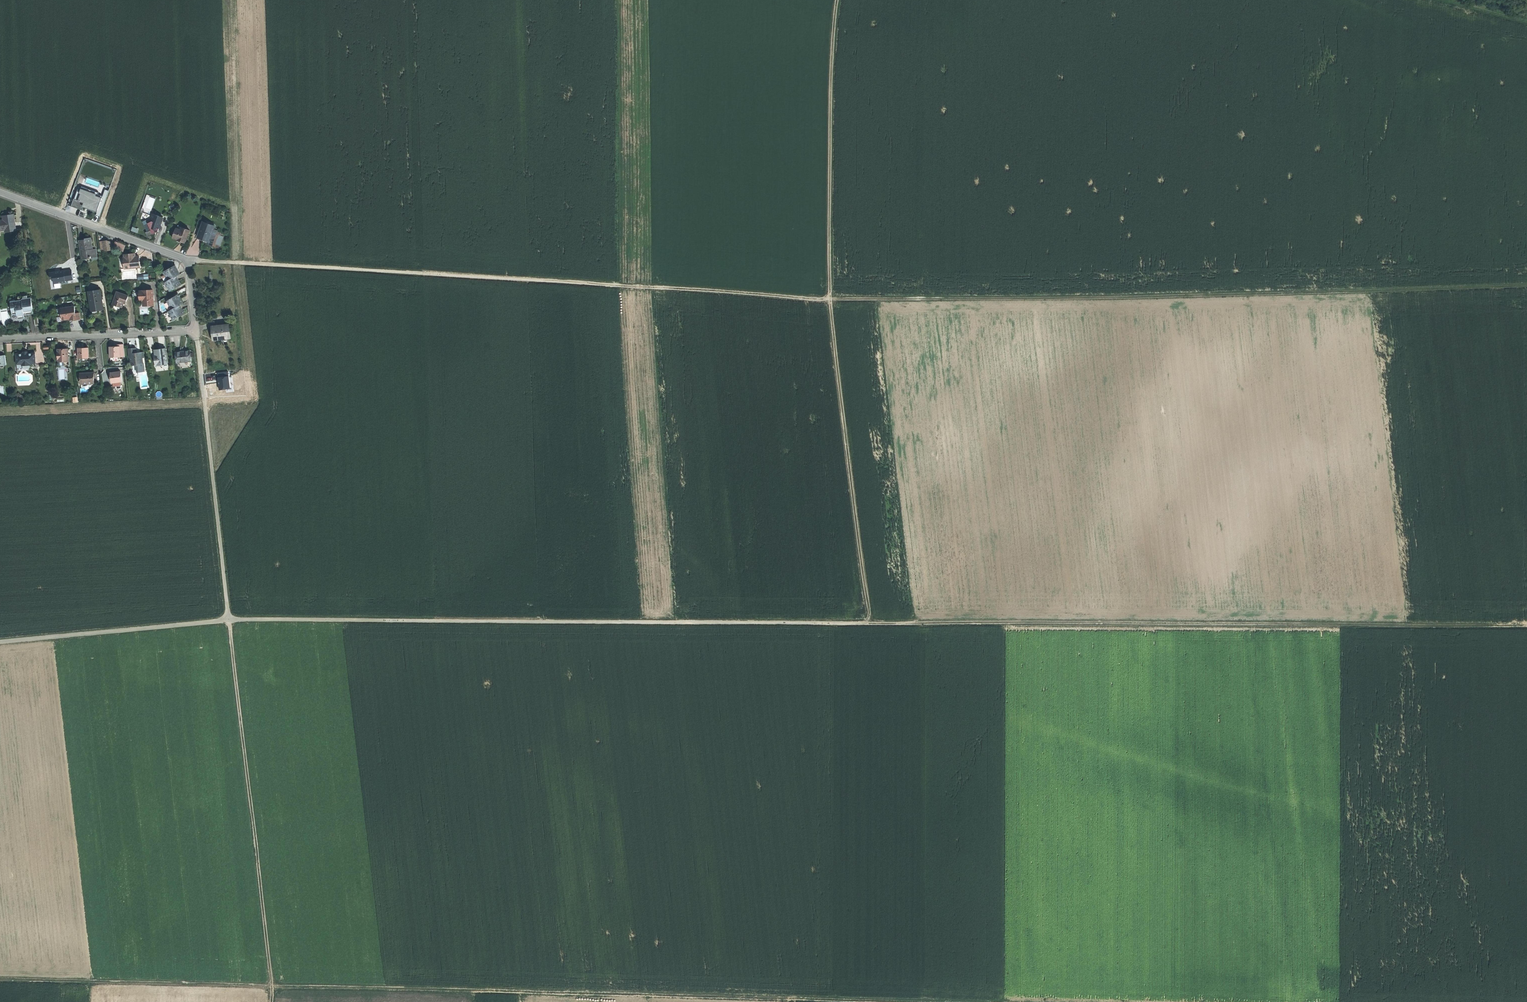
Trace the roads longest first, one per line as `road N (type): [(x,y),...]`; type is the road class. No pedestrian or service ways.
road 1 (track): [(0,642),(228,619),(1526,624)]
road 2 (track): [(1526,284),(830,299),(187,262)]
road 3 (track): [(0,977),(1077,1001)]
road 4 (track): [(193,330),(274,980)]
road 5 (track): [(837,0),(830,299),(870,620)]
road 6 (residential): [(0,192),(180,258),(189,270),(193,330)]
road 7 (residential): [(0,338),(193,330)]

